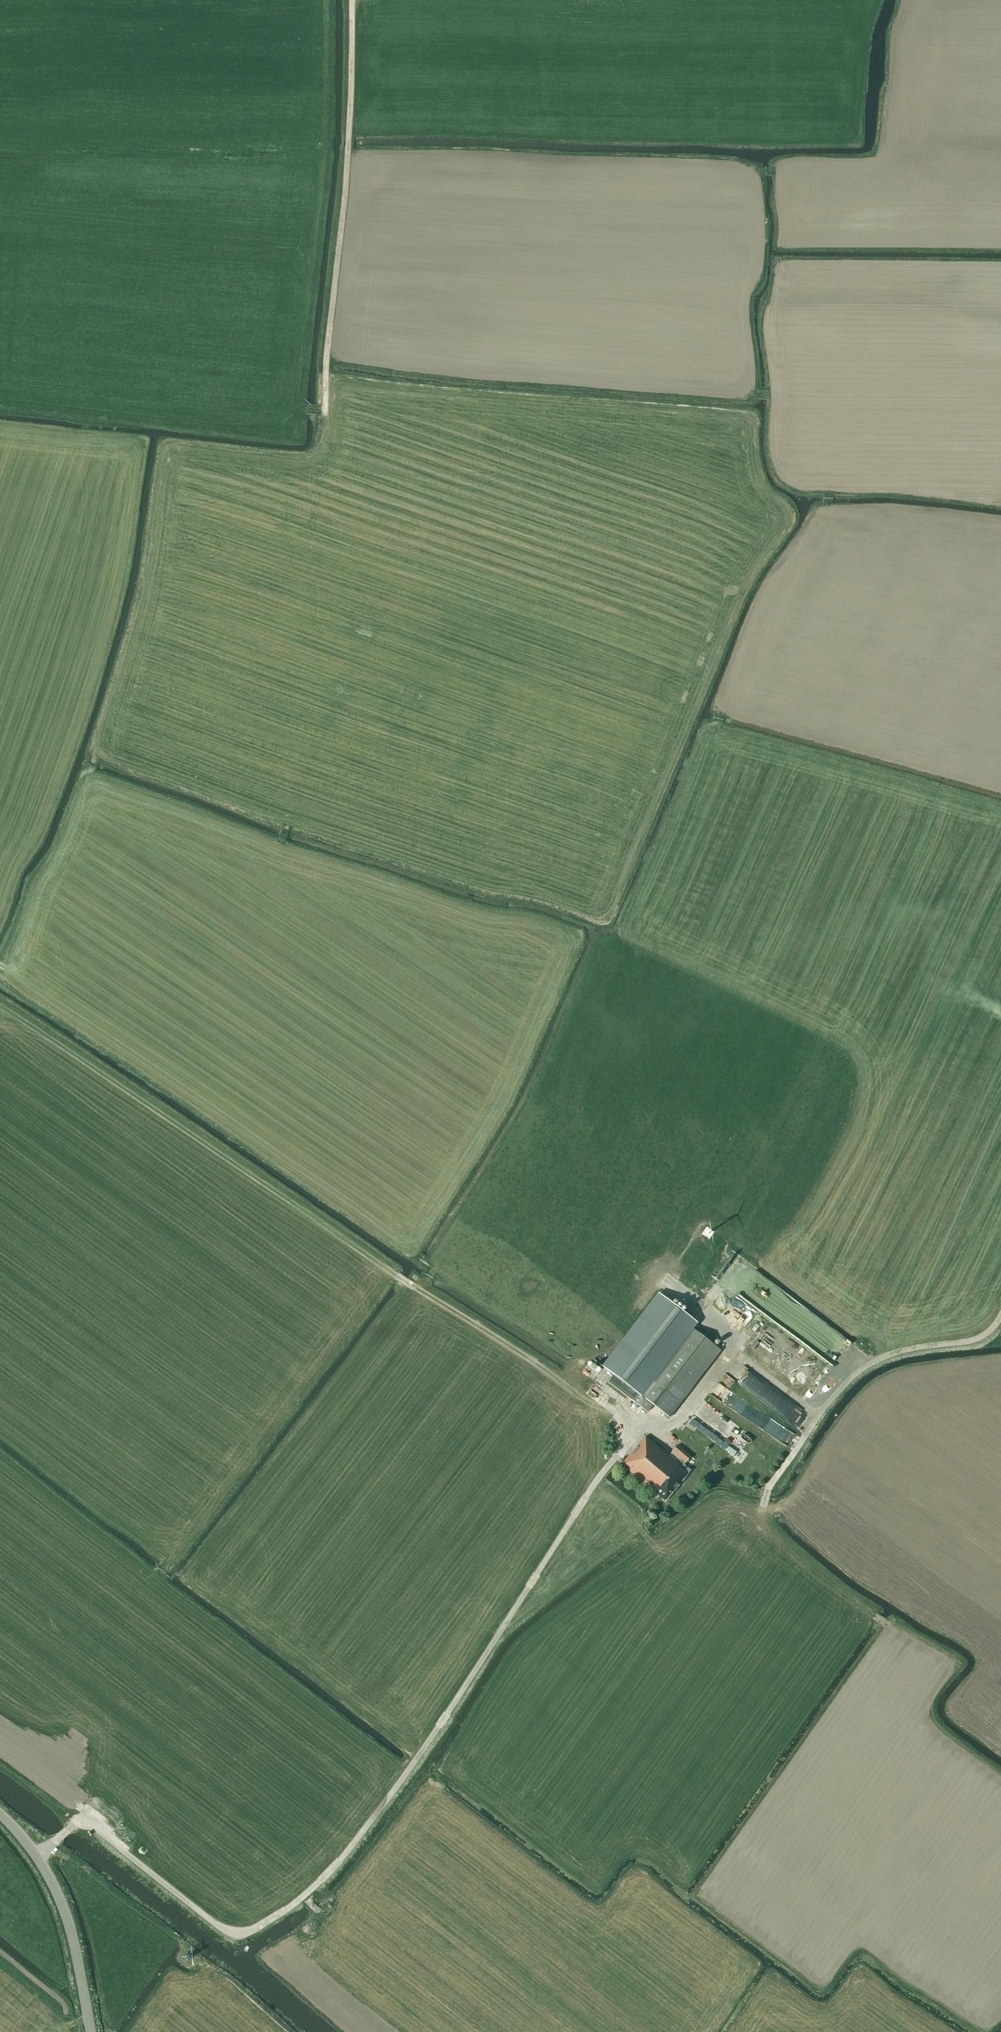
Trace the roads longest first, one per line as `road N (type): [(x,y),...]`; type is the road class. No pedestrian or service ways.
road 1 (track): [(390,1271),(635,1429)]
road 2 (tertiary): [(90,2031),(54,1887),(0,1814)]

